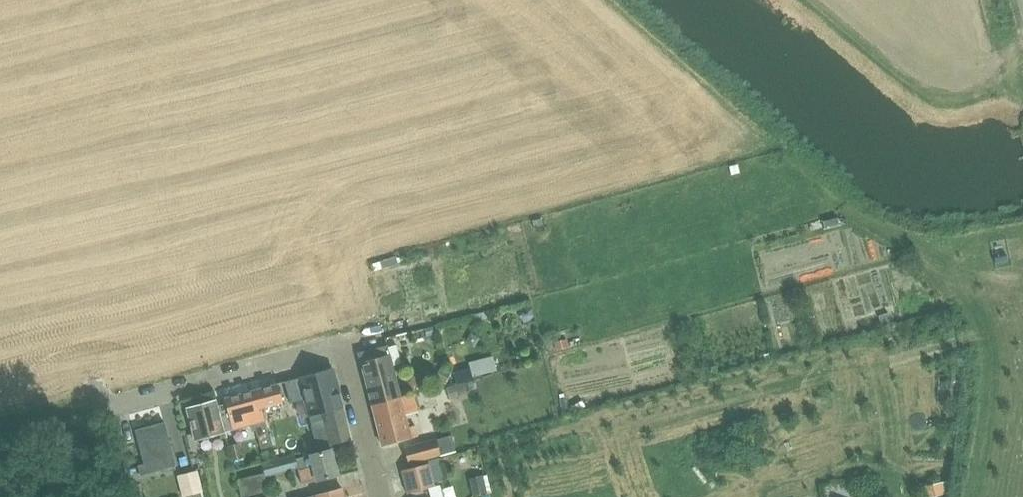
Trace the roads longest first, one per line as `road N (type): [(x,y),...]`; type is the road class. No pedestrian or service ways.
road 1 (residential): [(335,347),(92,407)]
road 2 (residential): [(381,496),(344,357),(335,347)]

